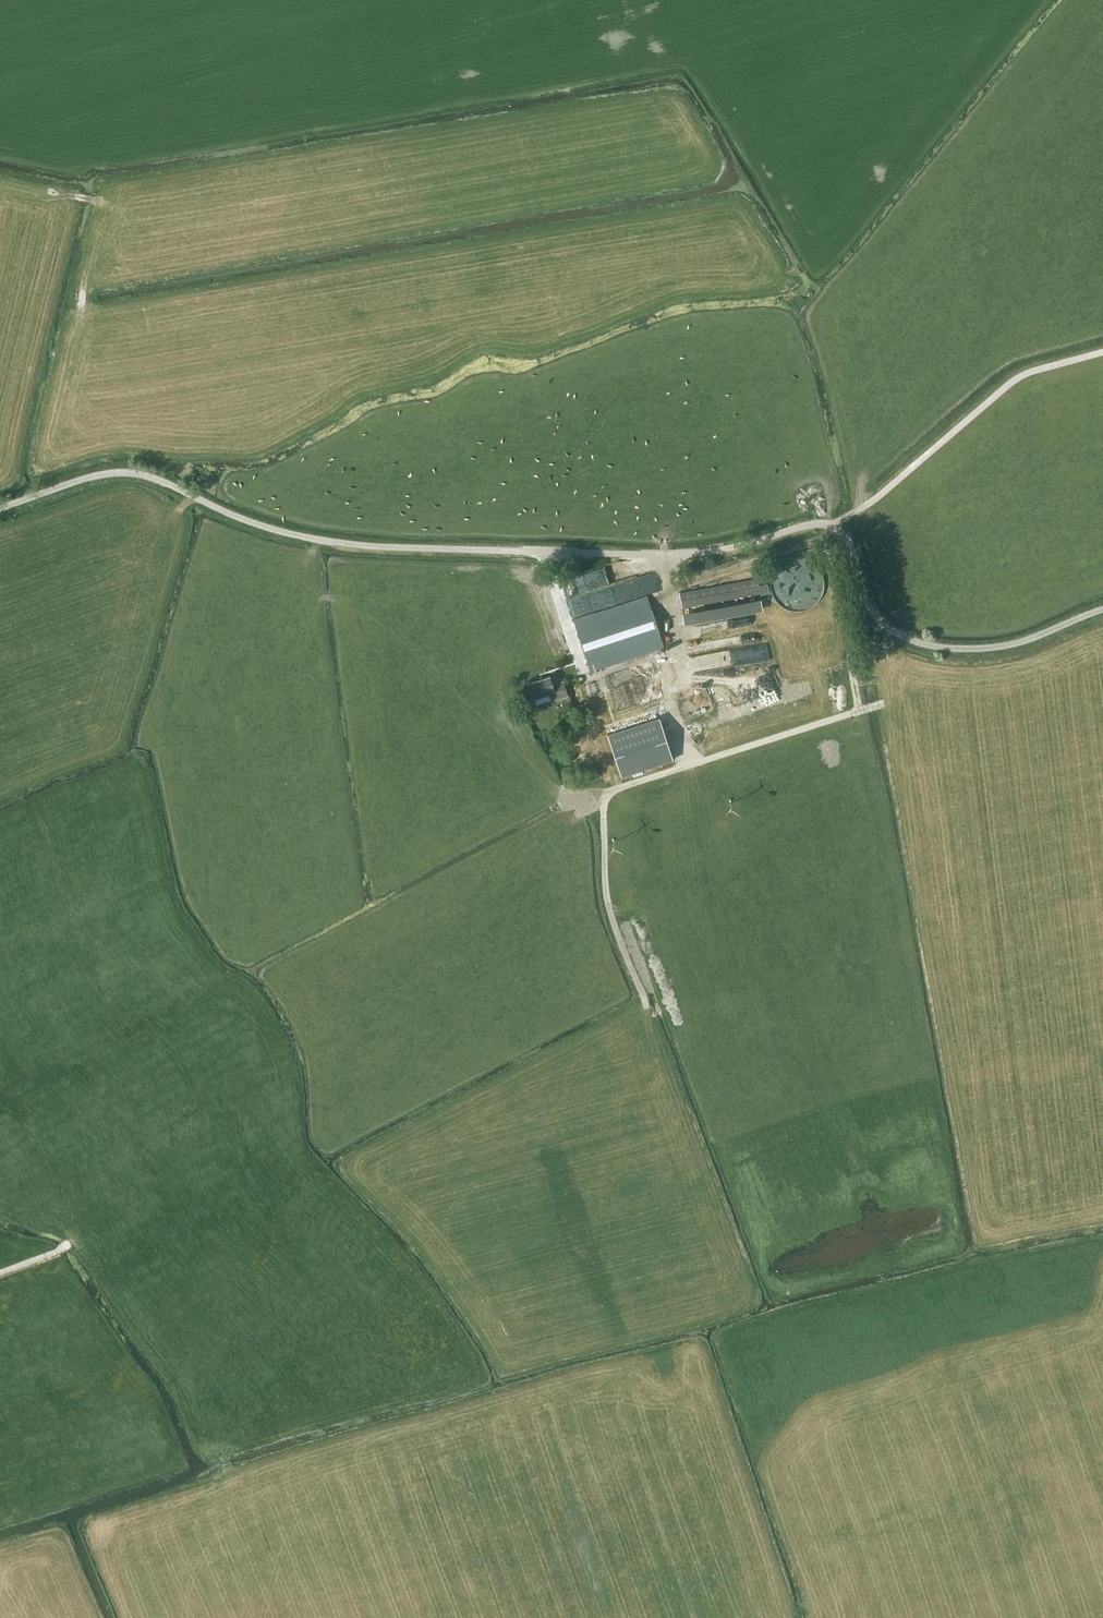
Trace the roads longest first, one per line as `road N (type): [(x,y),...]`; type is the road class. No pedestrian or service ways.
road 1 (unclassified): [(0,509),(96,476),(127,474),(259,527),(340,545),(684,556),(832,525),(849,542),(877,621),(915,643),(1008,646),(1102,610)]
road 2 (track): [(668,588),(816,543),(1014,380),(1102,352)]
road 3 (track): [(879,704),(607,794),(610,910),(645,1000)]

